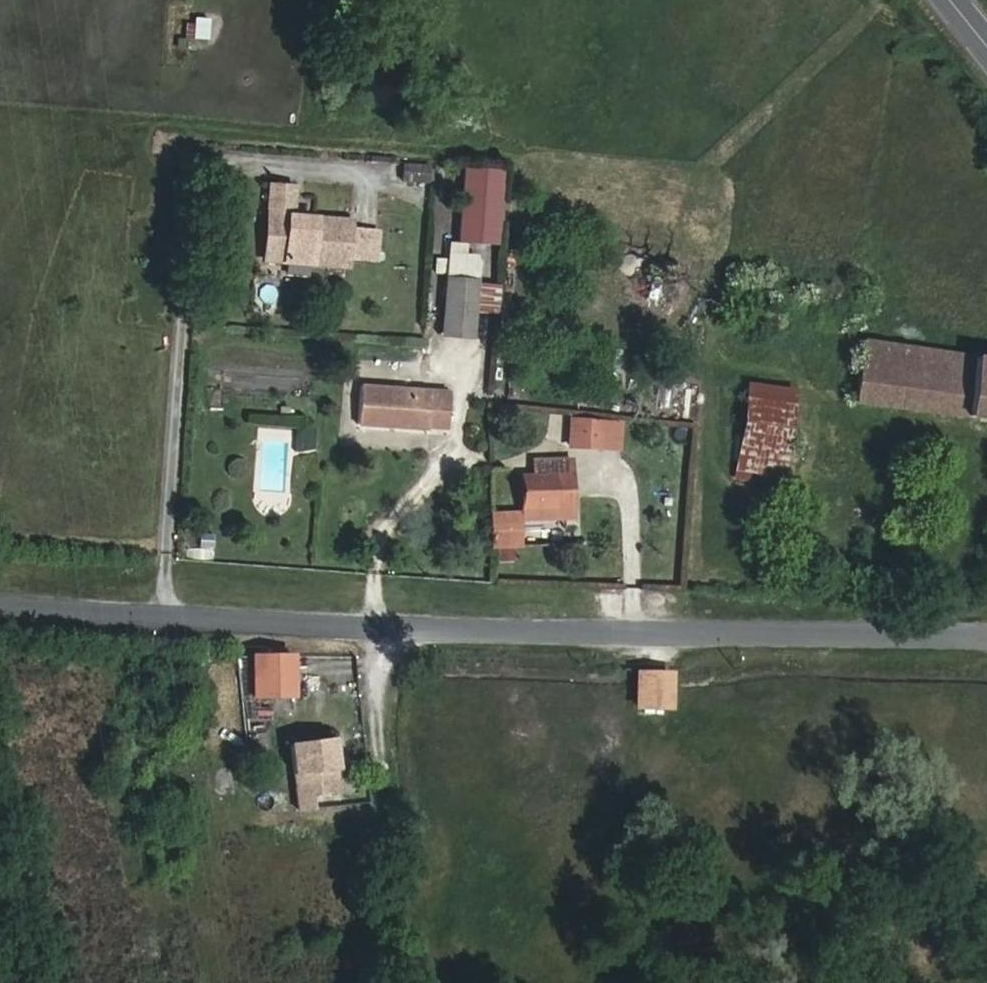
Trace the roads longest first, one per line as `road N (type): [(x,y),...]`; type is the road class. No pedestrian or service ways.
road 1 (unclassified): [(0,606),(383,630),(986,638)]

